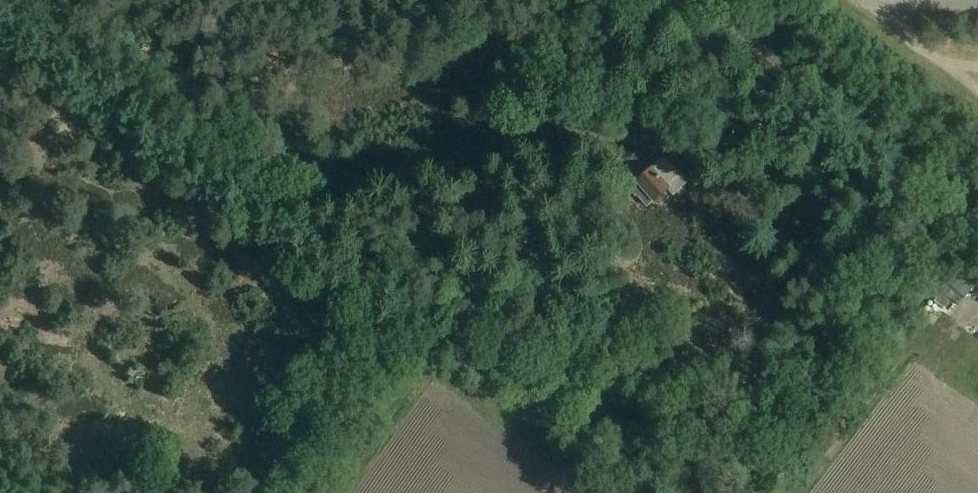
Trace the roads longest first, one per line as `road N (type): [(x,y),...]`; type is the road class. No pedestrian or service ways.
road 1 (unclassified): [(977,218),(707,0)]

